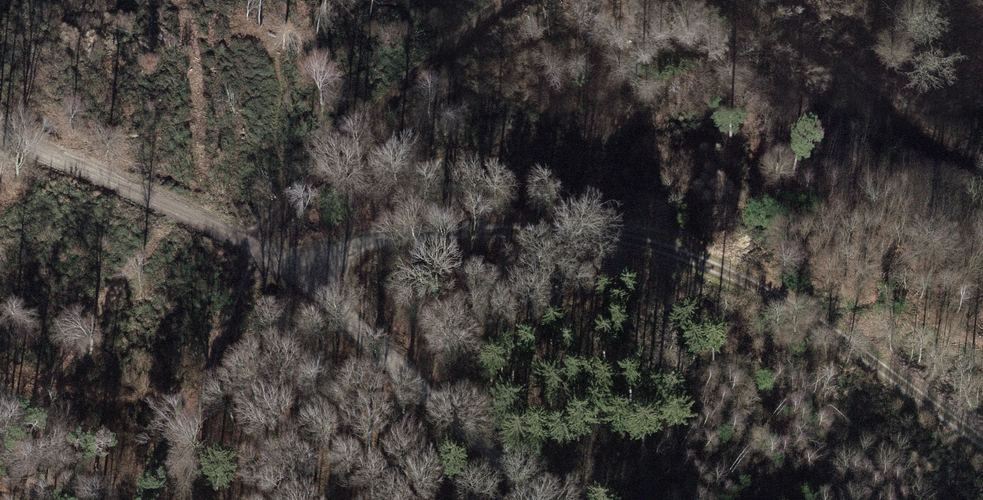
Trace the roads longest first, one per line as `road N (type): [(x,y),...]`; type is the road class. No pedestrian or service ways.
road 1 (track): [(322,278),(377,235),(519,225),(649,241),(827,323)]
road 2 (track): [(275,256),(322,278),(334,309),(539,499)]
road 3 (track): [(275,256),(0,133)]
road 4 (track): [(982,440),(827,323)]

